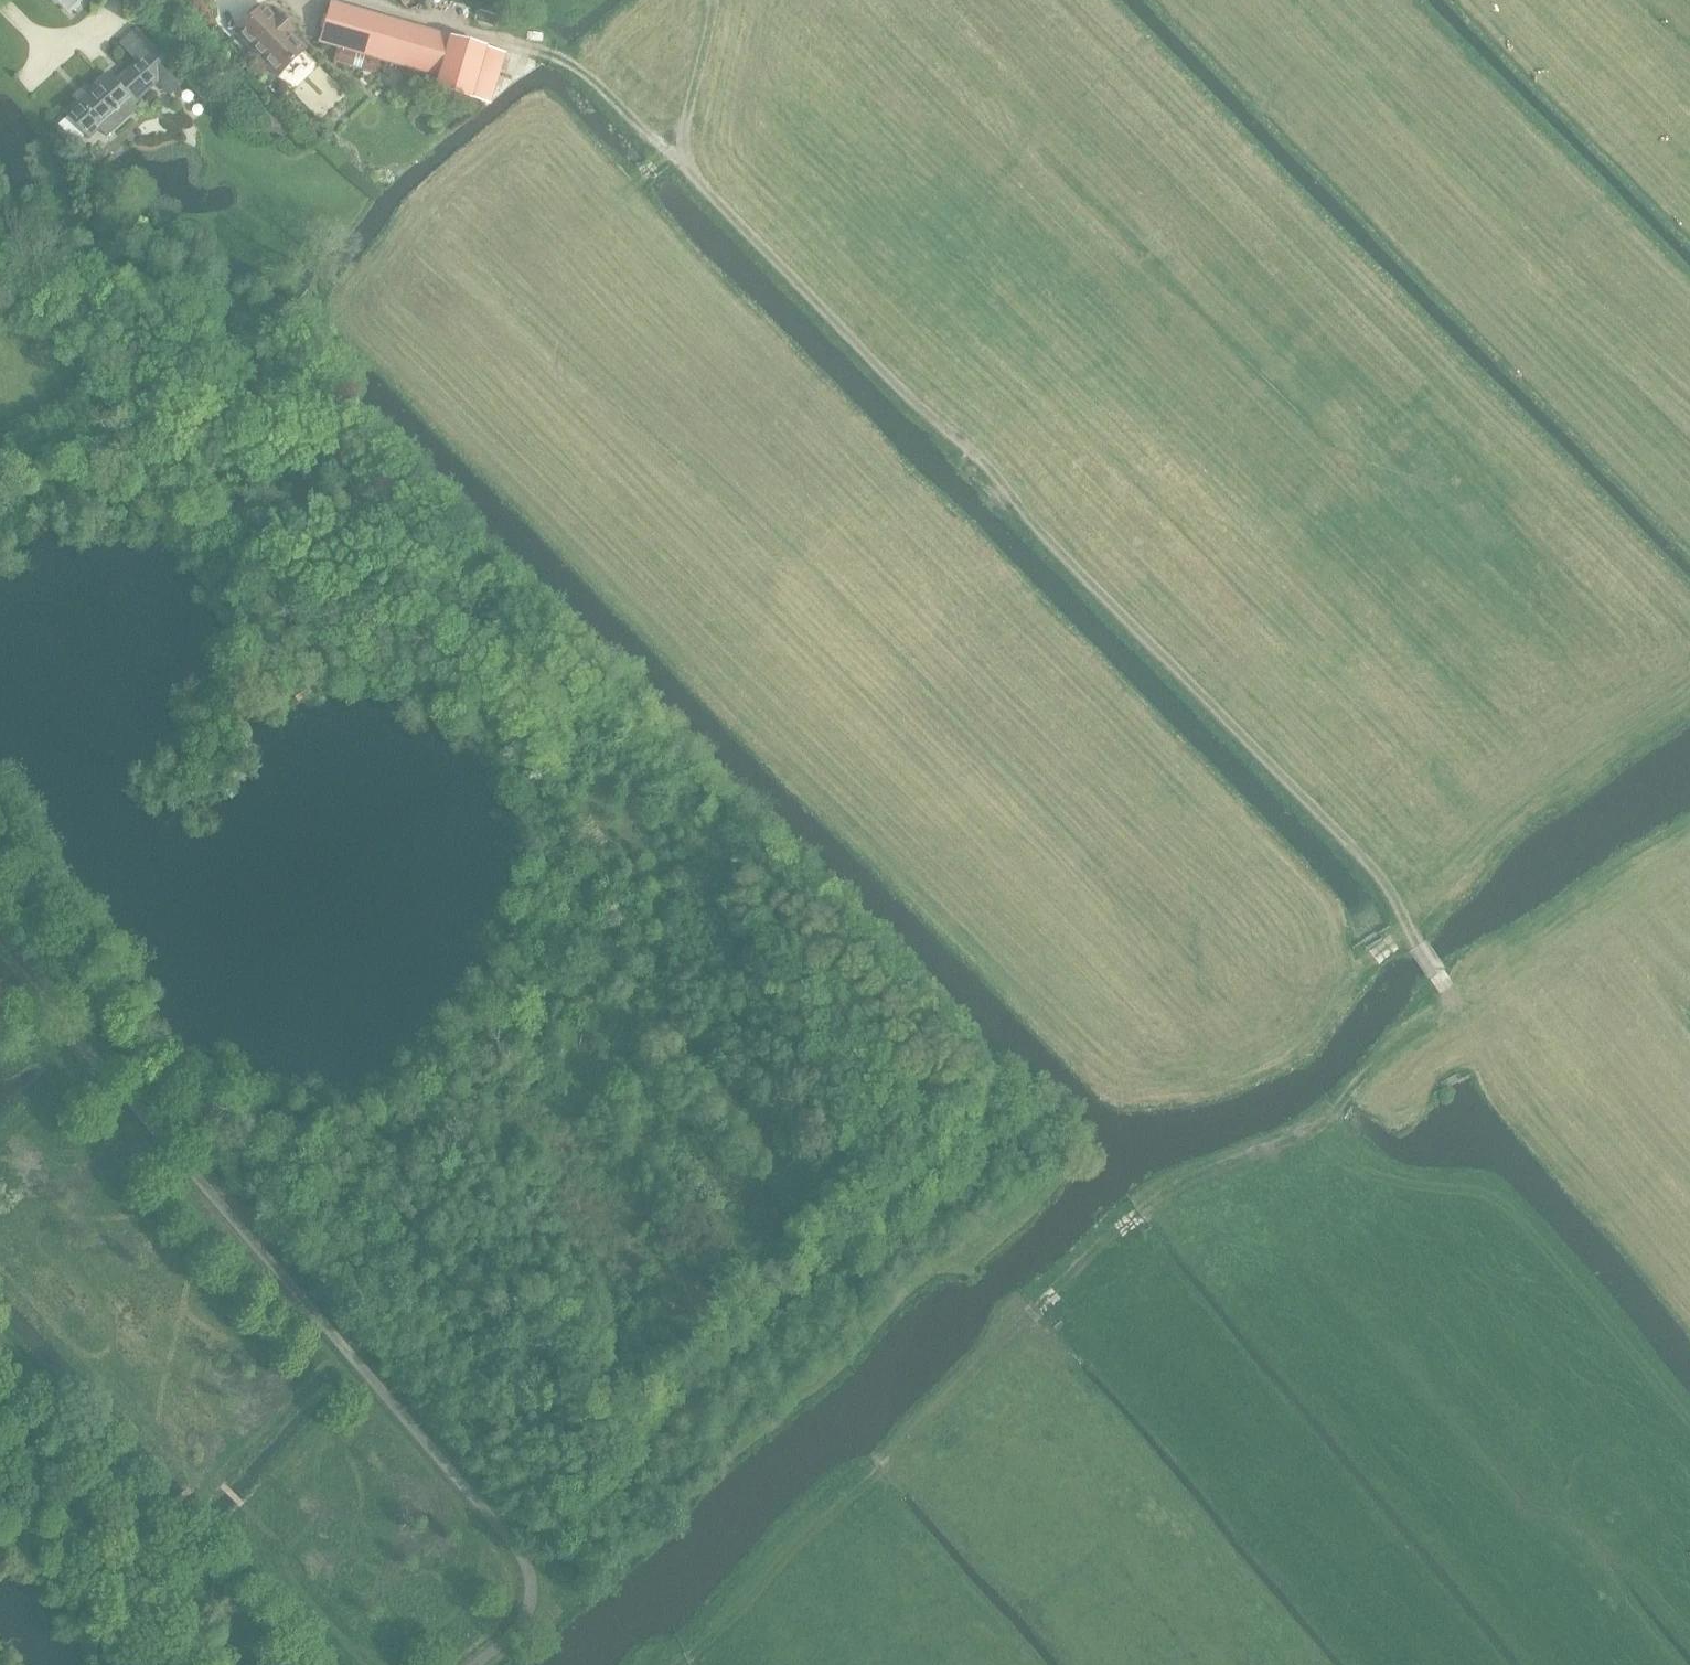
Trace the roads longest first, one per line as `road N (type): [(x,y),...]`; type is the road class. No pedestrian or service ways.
road 1 (track): [(0,259),(174,287),(249,323),(1076,1152),(976,1250),(909,1289),(593,1584)]
road 2 (track): [(512,44),(595,85),(680,159),(1382,880),(1411,945),(1448,985)]
road 3 (track): [(687,1664),(1133,1219),(1336,1110),(1453,1015),(1448,985),(1534,949),(1689,833)]
road 4 (track): [(680,159),(713,0)]

